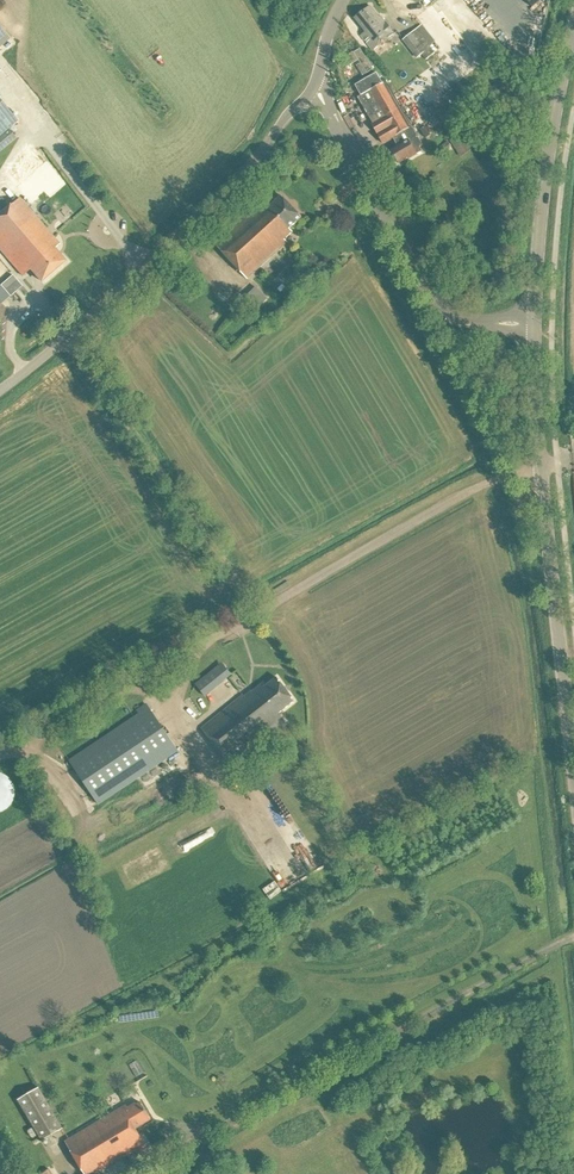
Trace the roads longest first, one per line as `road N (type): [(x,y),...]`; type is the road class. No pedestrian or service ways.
road 1 (secondary): [(573,784),(539,466),(537,327)]
road 2 (tertiary): [(0,389),(254,164),(314,82)]
road 3 (tertiary): [(537,327),(460,323),(427,299),(314,82)]
road 4 (track): [(65,338),(253,614)]
road 5 (secondary): [(537,327),(545,197),(573,32)]

